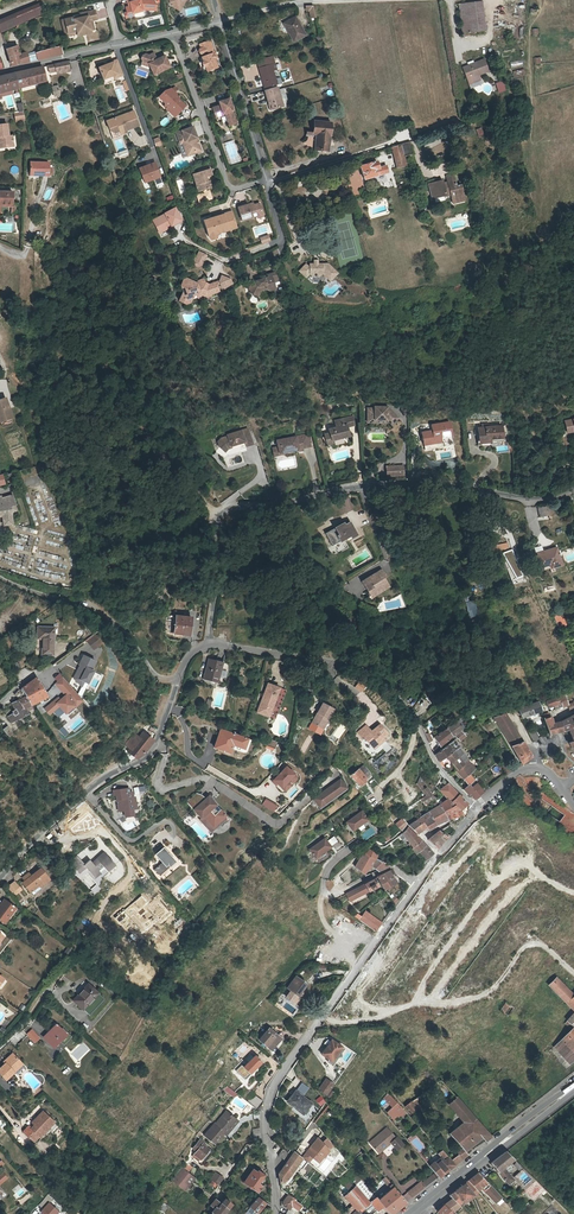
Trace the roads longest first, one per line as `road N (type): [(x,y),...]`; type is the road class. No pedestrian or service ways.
road 1 (residential): [(210,645),(213,532),(224,511),(417,482),(518,499),(573,491)]
road 2 (residential): [(210,645),(337,665),(374,679),(407,707),(442,770),(475,808)]
road 3 (residential): [(270,1145),(276,1085),(416,886)]
road 4 (residential): [(177,685),(151,671),(106,613),(0,576)]
road 5 (primary): [(410,1213),(573,1088)]
road 6 (residential): [(267,182),(227,178),(171,32)]
road 7 (residential): [(428,170),(408,137),(267,182)]
road 8 (residential): [(219,22),(287,4),(390,0)]
road 9 (residential): [(49,827),(62,840),(108,834),(127,858),(129,876),(98,921)]
road 10 (residential): [(219,22),(267,182)]
road 11 (residential): [(416,886),(388,869),(327,896),(326,872),(358,844)]
road 12 (residential): [(177,685),(144,761),(86,792)]

